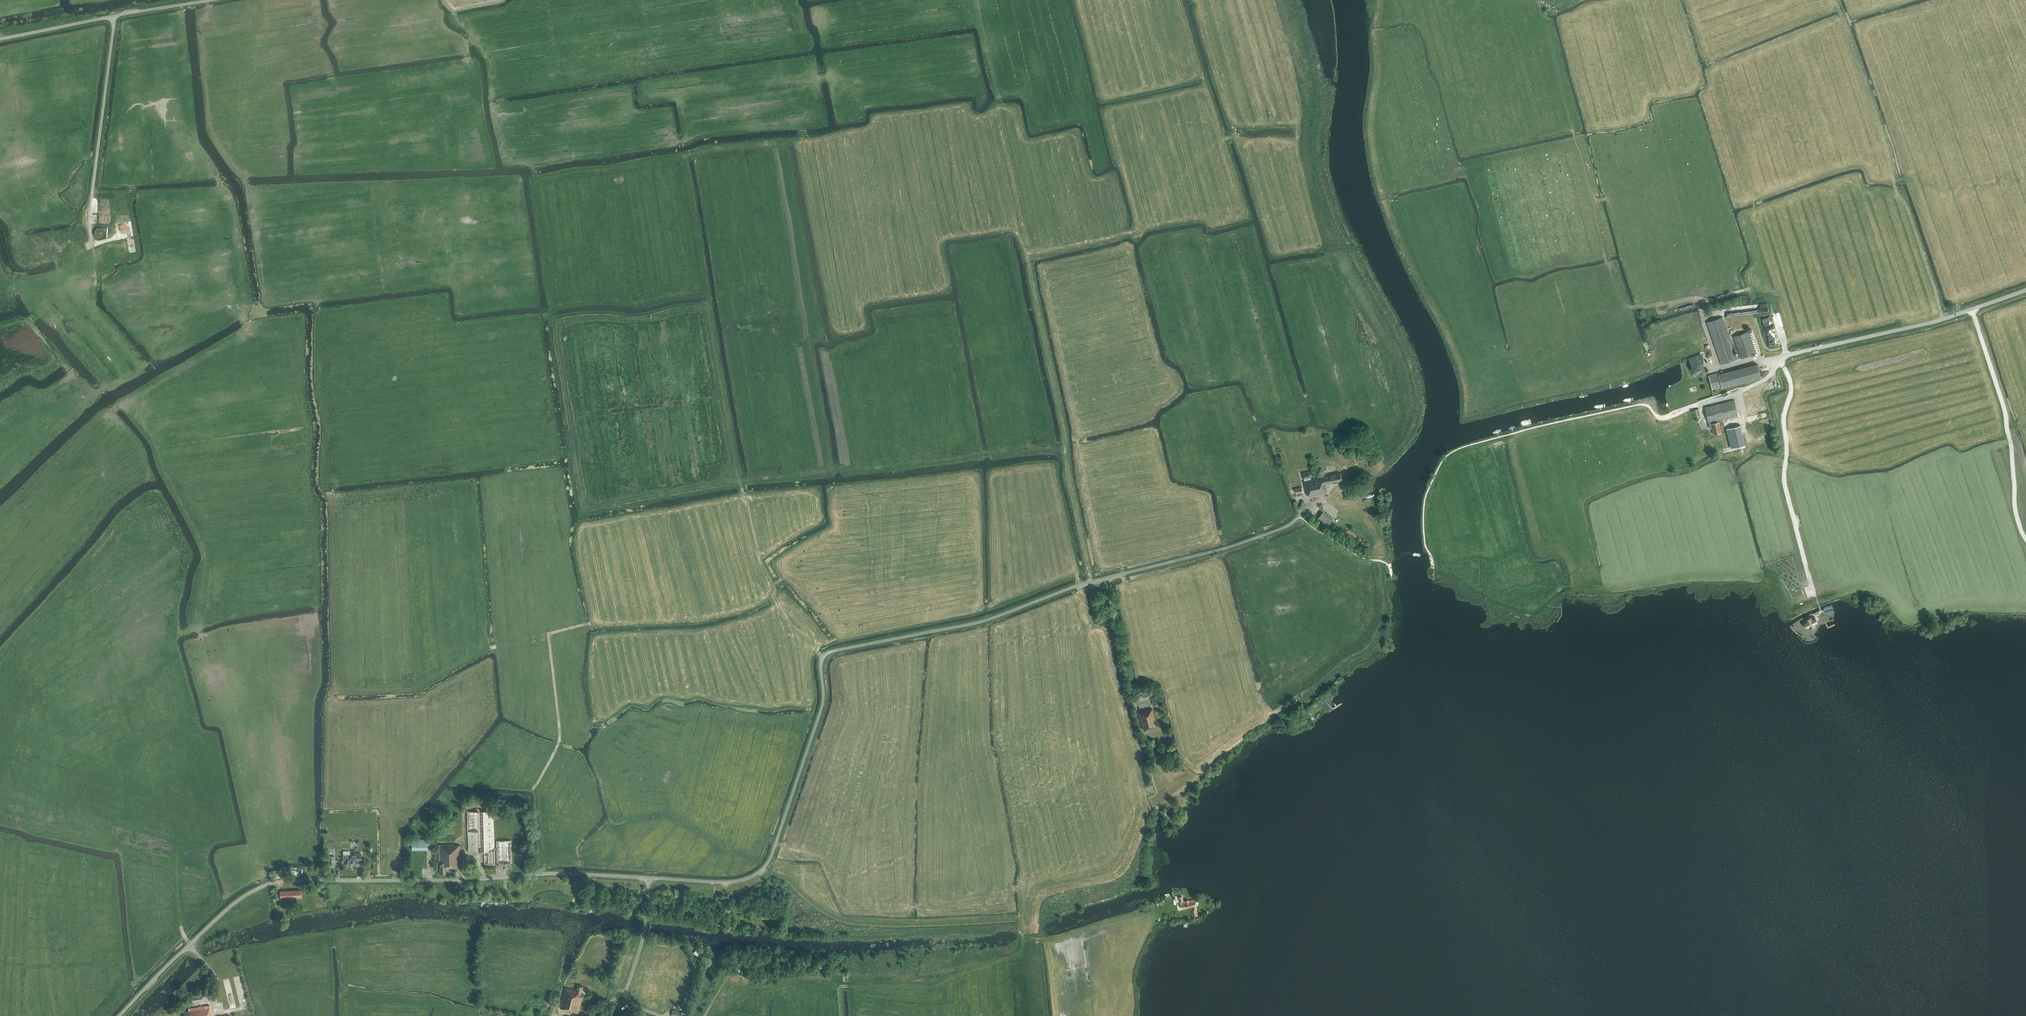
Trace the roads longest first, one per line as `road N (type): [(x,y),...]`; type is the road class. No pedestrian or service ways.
road 1 (unclassified): [(119,1015),(239,901),(286,881),(585,875),(715,884),(758,875),(774,850),(819,715),(823,657),(993,621),(1301,518)]
road 2 (unclassified): [(1784,357),(2025,292)]
road 3 (unclassified): [(0,39),(209,0)]

